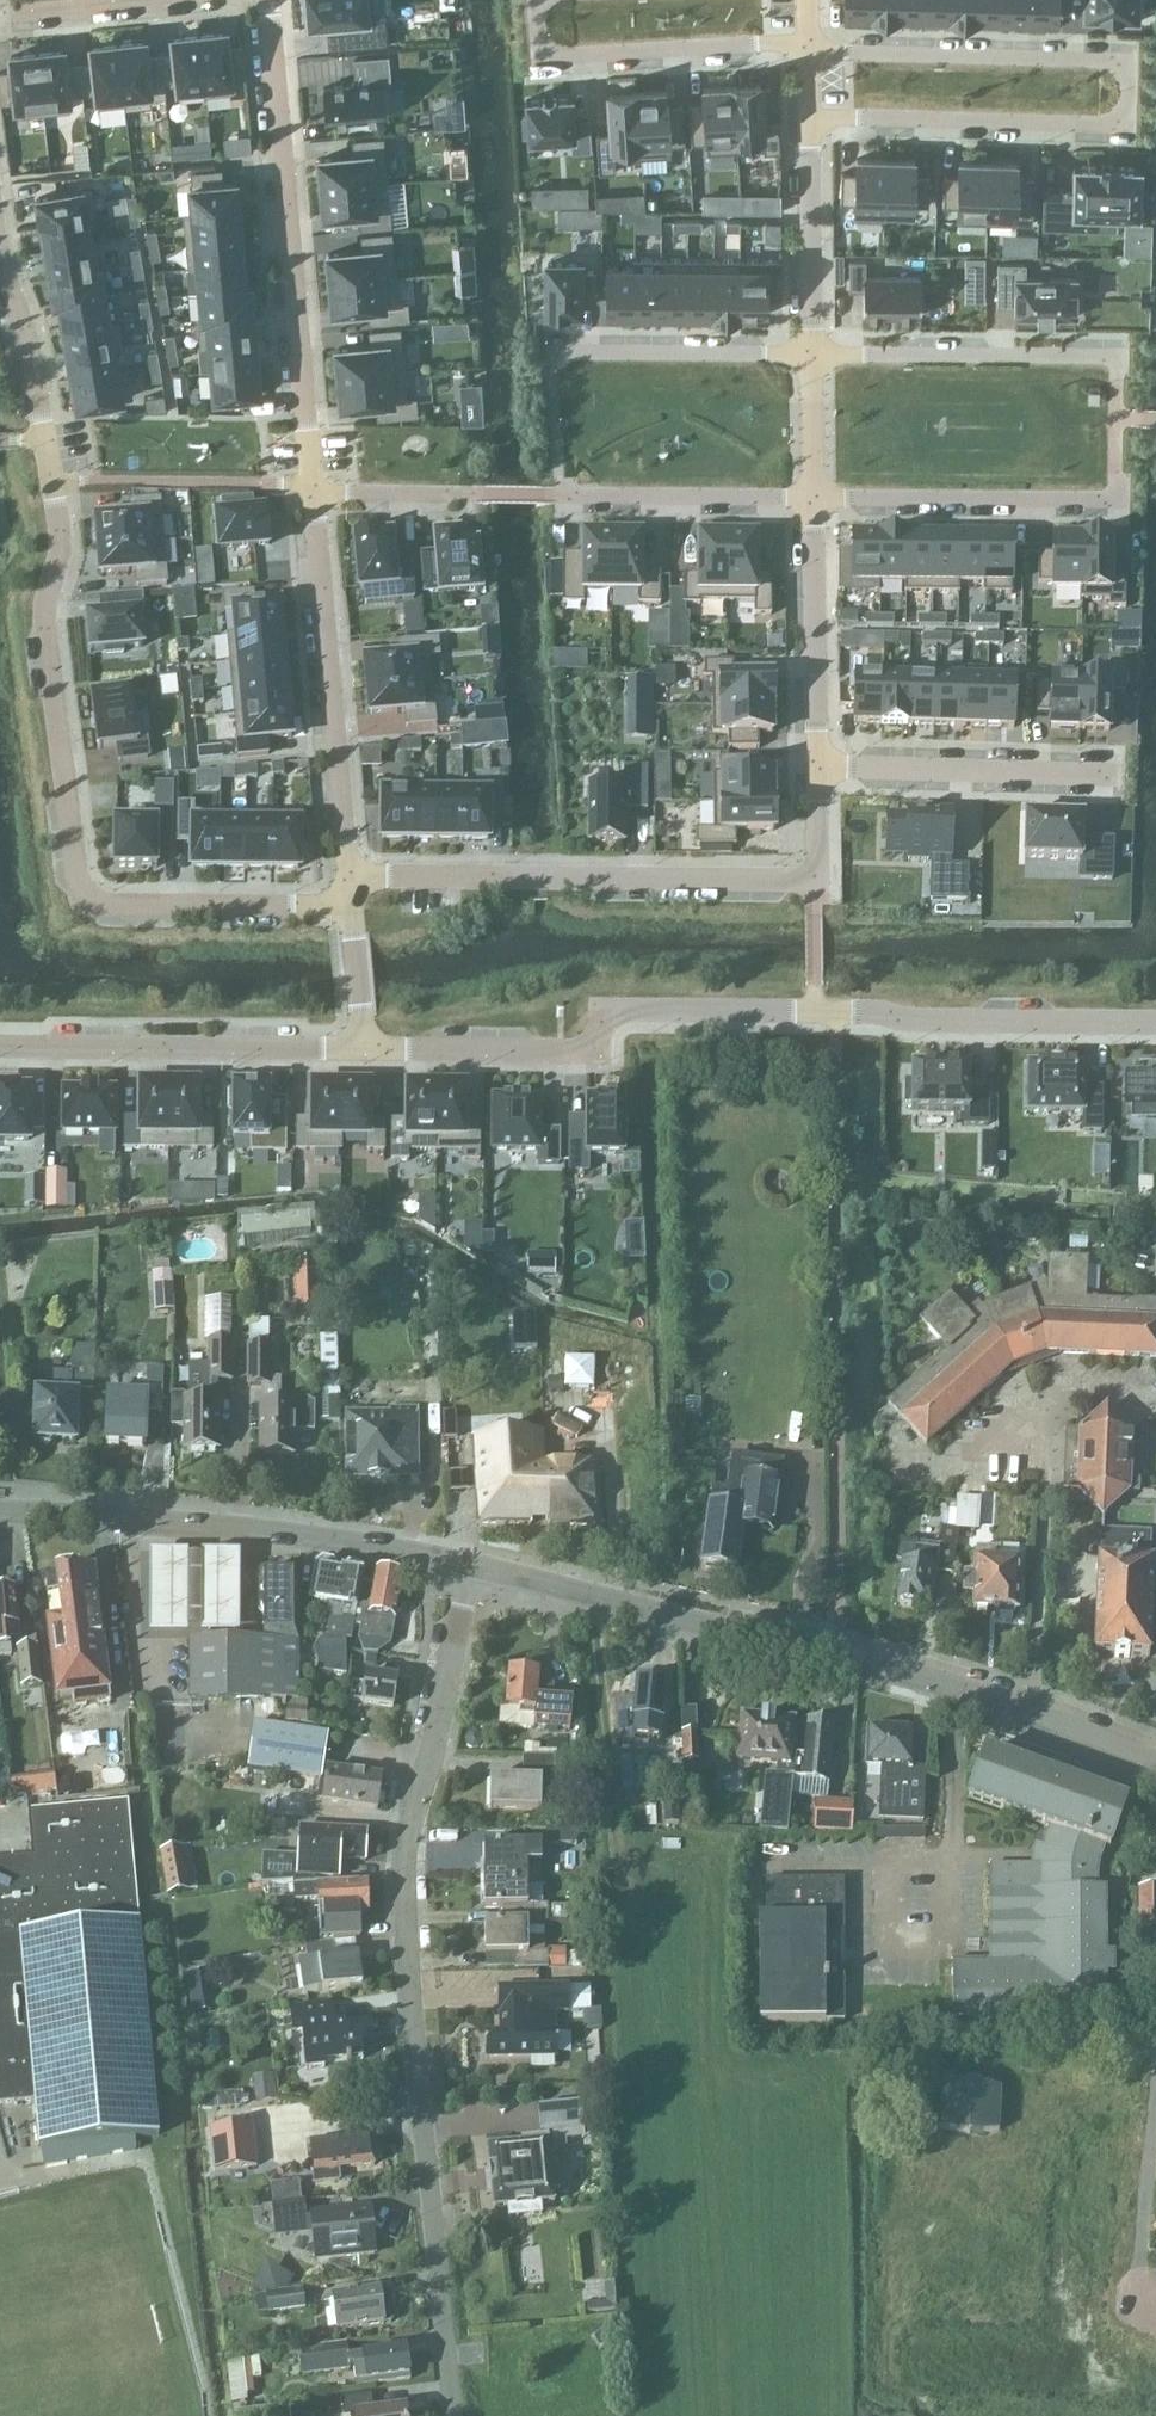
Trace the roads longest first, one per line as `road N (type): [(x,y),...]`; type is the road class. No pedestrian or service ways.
road 1 (residential): [(0,256),(27,326),(62,548),(45,611),(76,880),(106,904),(350,903)]
road 2 (residential): [(452,2415),(414,2028),(408,1857),(471,1568)]
road 3 (residential): [(359,1050),(571,1050),(639,1007),(875,1010),(920,1021),(1155,1021)]
road 4 (tertiary): [(1155,1766),(955,1690),(471,1568)]
road 5 (residential): [(808,122),(1127,123),(1129,62),(808,50)]
road 6 (residential): [(347,873),(804,879),(819,868),(819,766)]
road 7 (residential): [(312,488),(268,0)]
road 8 (tertiary): [(0,1512),(198,1523),(471,1568)]
road 9 (residential): [(347,873),(312,488)]
road 10 (residential): [(0,1049),(359,1050)]
road 11 (residential): [(808,40),(541,56),(539,0)]
road 12 (residential): [(1119,354),(810,353)]
road 13 (residential): [(811,496),(1116,497)]
road 14 (residential): [(819,766),(1116,774)]
road 15 (residential): [(819,766),(811,496)]
road 16 (residential): [(810,353),(555,354)]
road 17 (residential): [(562,495),(811,496)]
road 18 (residential): [(810,353),(808,122)]
road 19 (residential): [(0,17),(176,0)]
road 20 (residential): [(466,495),(312,488)]
road 21 (residential): [(811,496),(810,353)]

